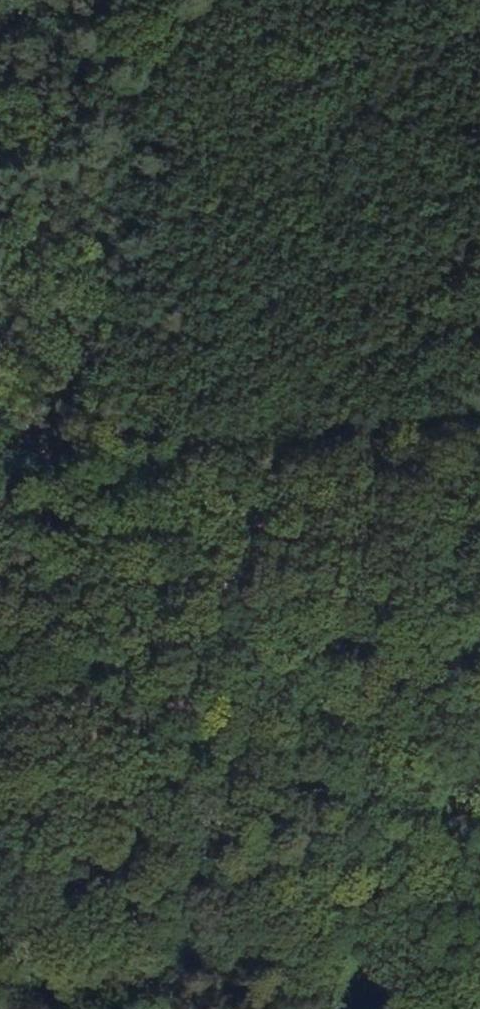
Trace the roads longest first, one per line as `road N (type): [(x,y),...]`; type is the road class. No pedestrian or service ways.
road 1 (track): [(479,527),(330,550),(0,710)]

